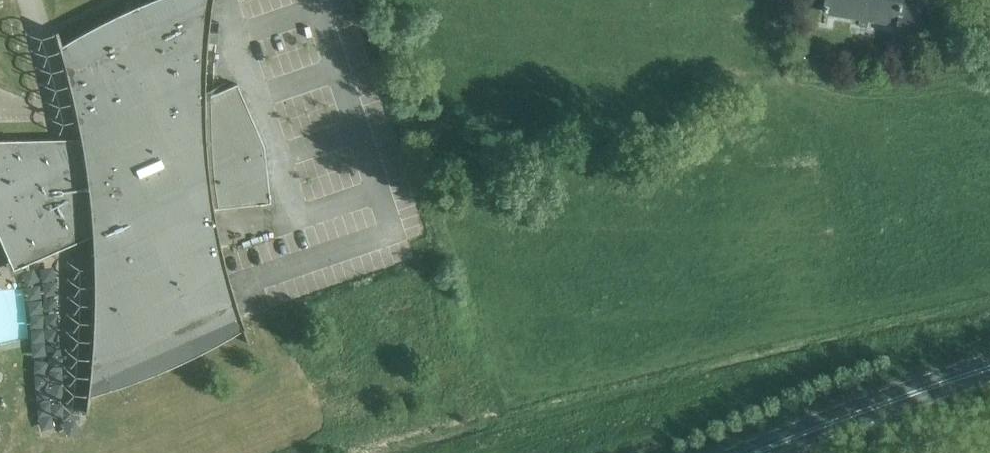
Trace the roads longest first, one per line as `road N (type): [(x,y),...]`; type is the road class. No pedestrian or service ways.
road 1 (primary): [(989,369),(756,452)]

